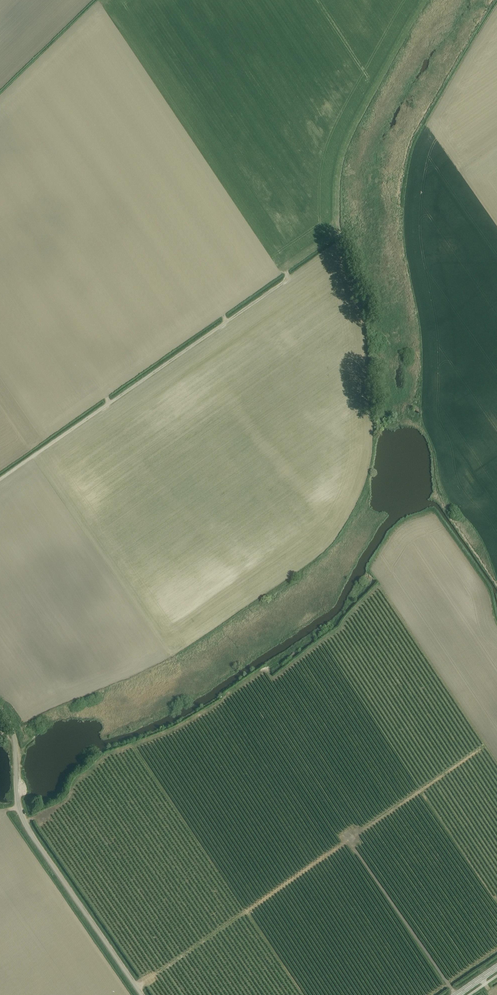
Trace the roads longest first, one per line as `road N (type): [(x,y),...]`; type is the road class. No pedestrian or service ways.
road 1 (track): [(0,479),(287,280),(286,272)]
road 2 (unclassified): [(142,994),(26,825),(14,740),(0,712)]

